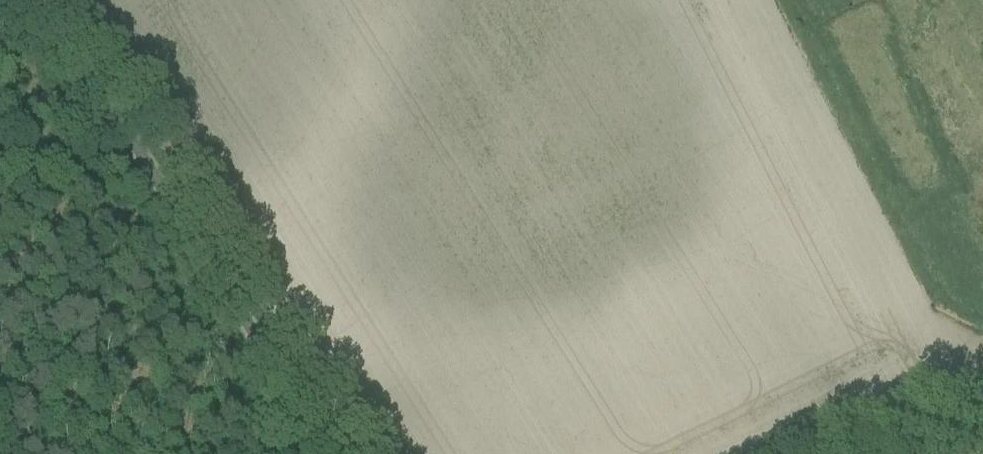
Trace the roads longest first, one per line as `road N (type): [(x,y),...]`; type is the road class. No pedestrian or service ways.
road 1 (unclassified): [(334,453),(53,0)]

